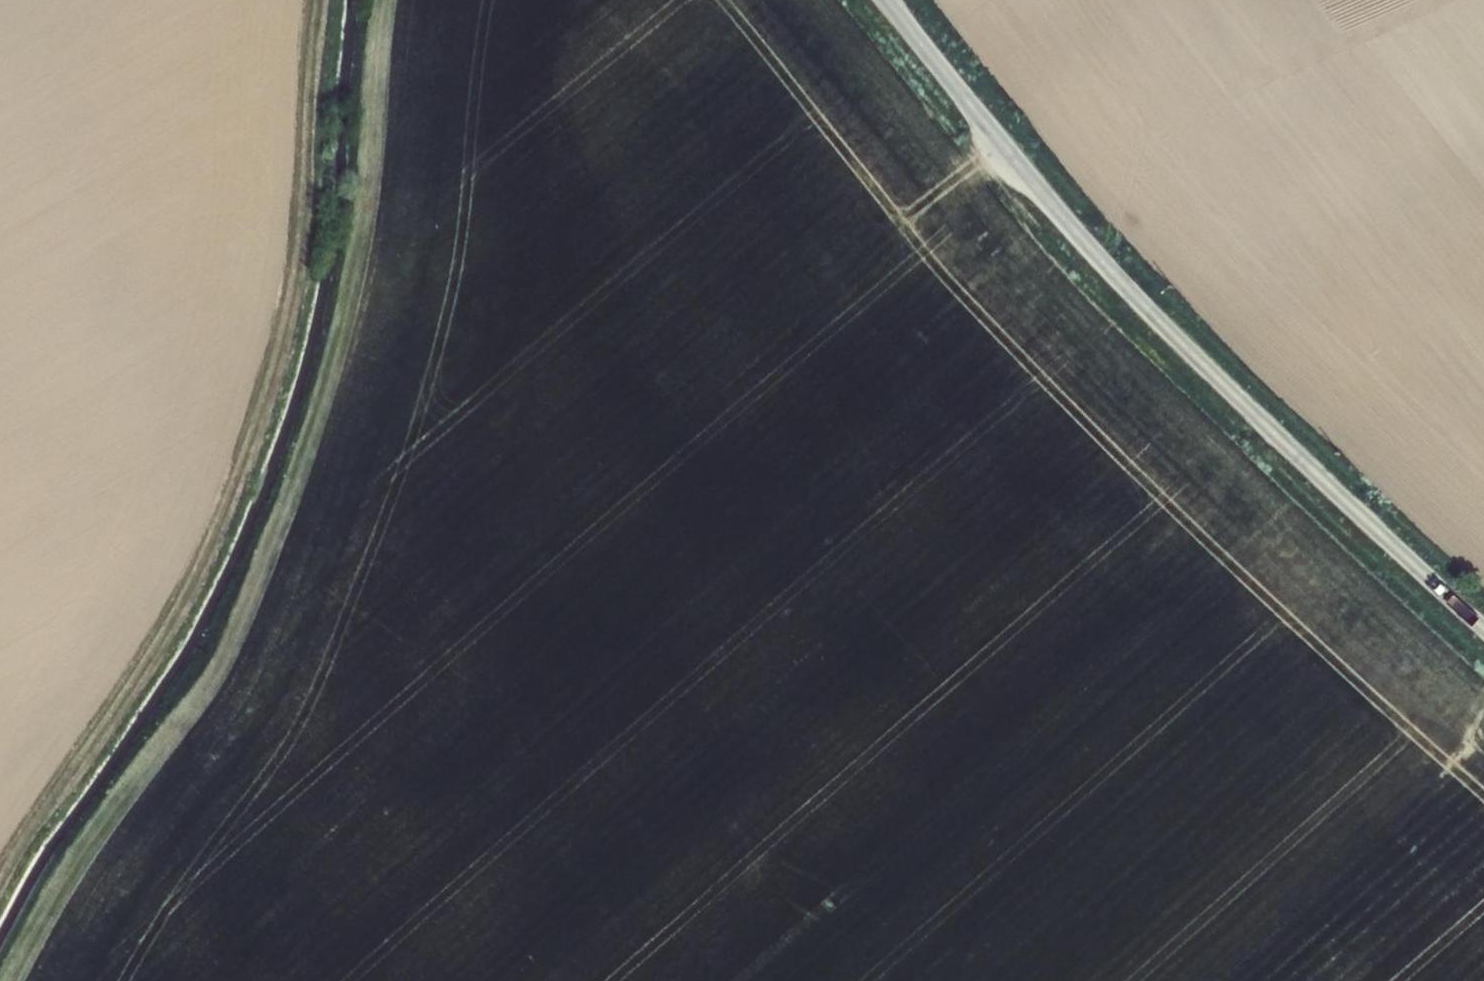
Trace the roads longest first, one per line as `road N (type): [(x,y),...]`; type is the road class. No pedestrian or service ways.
road 1 (unclassified): [(883,0),(1138,302),(1483,630)]

